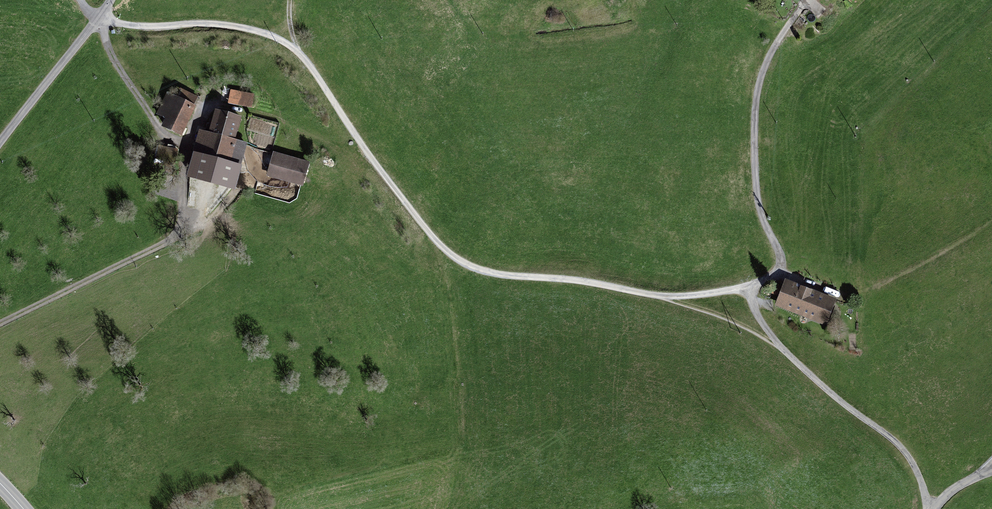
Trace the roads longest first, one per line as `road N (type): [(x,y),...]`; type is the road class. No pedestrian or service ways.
road 1 (track): [(98,19),(265,33),(297,50),(408,207),(462,261),(663,298)]
road 2 (track): [(98,19),(135,94),(183,145),(181,226),(163,248),(0,326)]
road 3 (unclassified): [(0,143),(112,0)]
road 4 (track): [(663,298),(785,348)]

